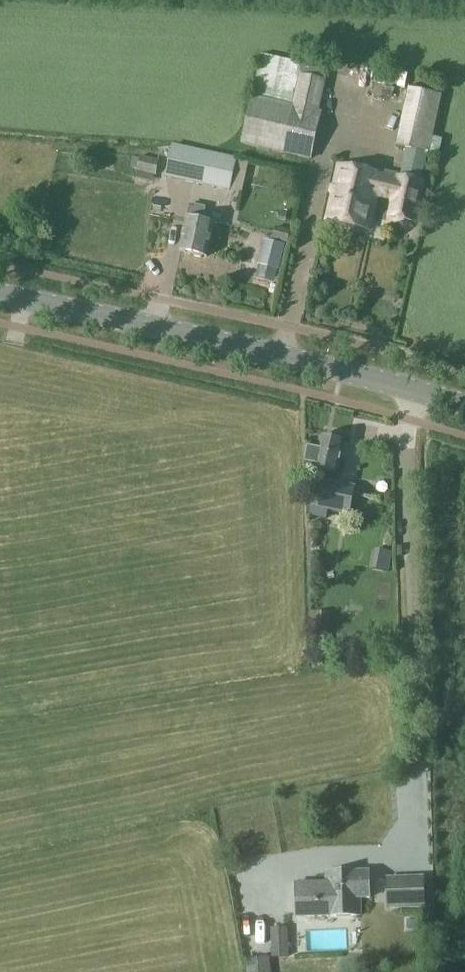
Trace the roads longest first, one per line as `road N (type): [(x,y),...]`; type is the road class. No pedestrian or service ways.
road 1 (secondary): [(0,294),(464,405)]

